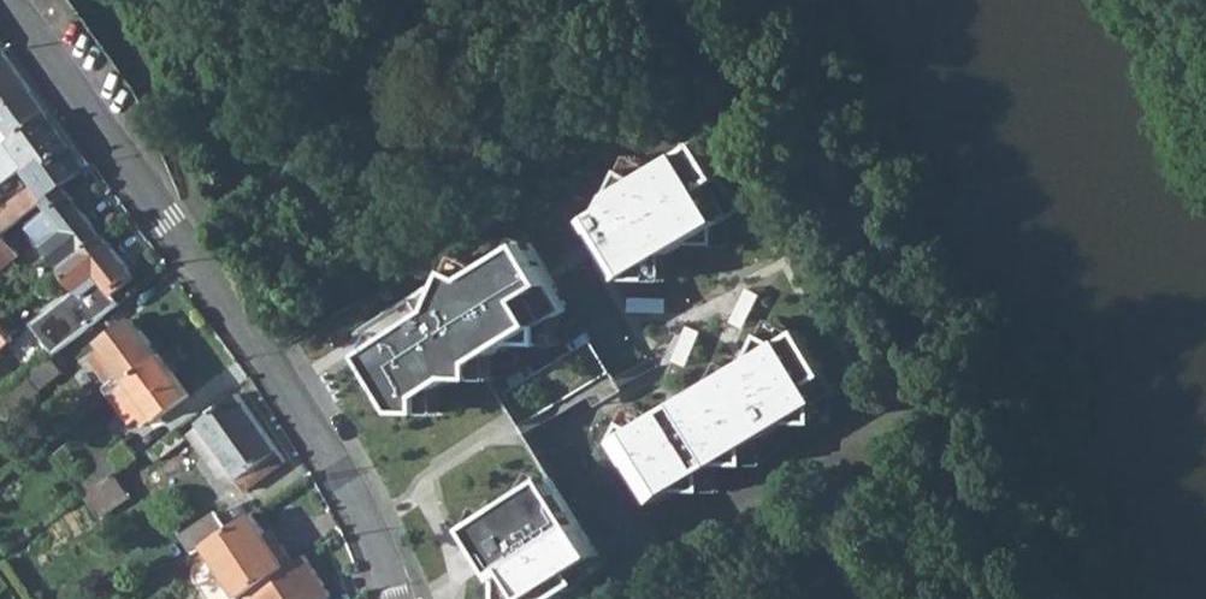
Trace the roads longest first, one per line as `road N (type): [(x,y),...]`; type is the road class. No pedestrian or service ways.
road 1 (residential): [(10,0),(268,356),(364,511),(396,598)]
road 2 (residential): [(609,598),(888,429)]

